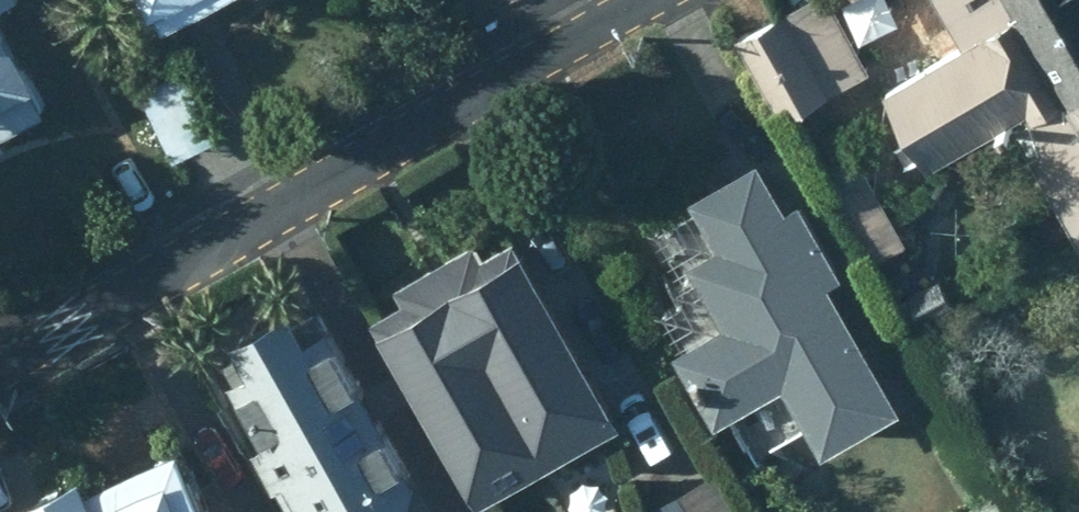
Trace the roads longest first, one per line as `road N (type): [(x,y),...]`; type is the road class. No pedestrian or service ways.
road 1 (residential): [(0,368),(654,0)]

